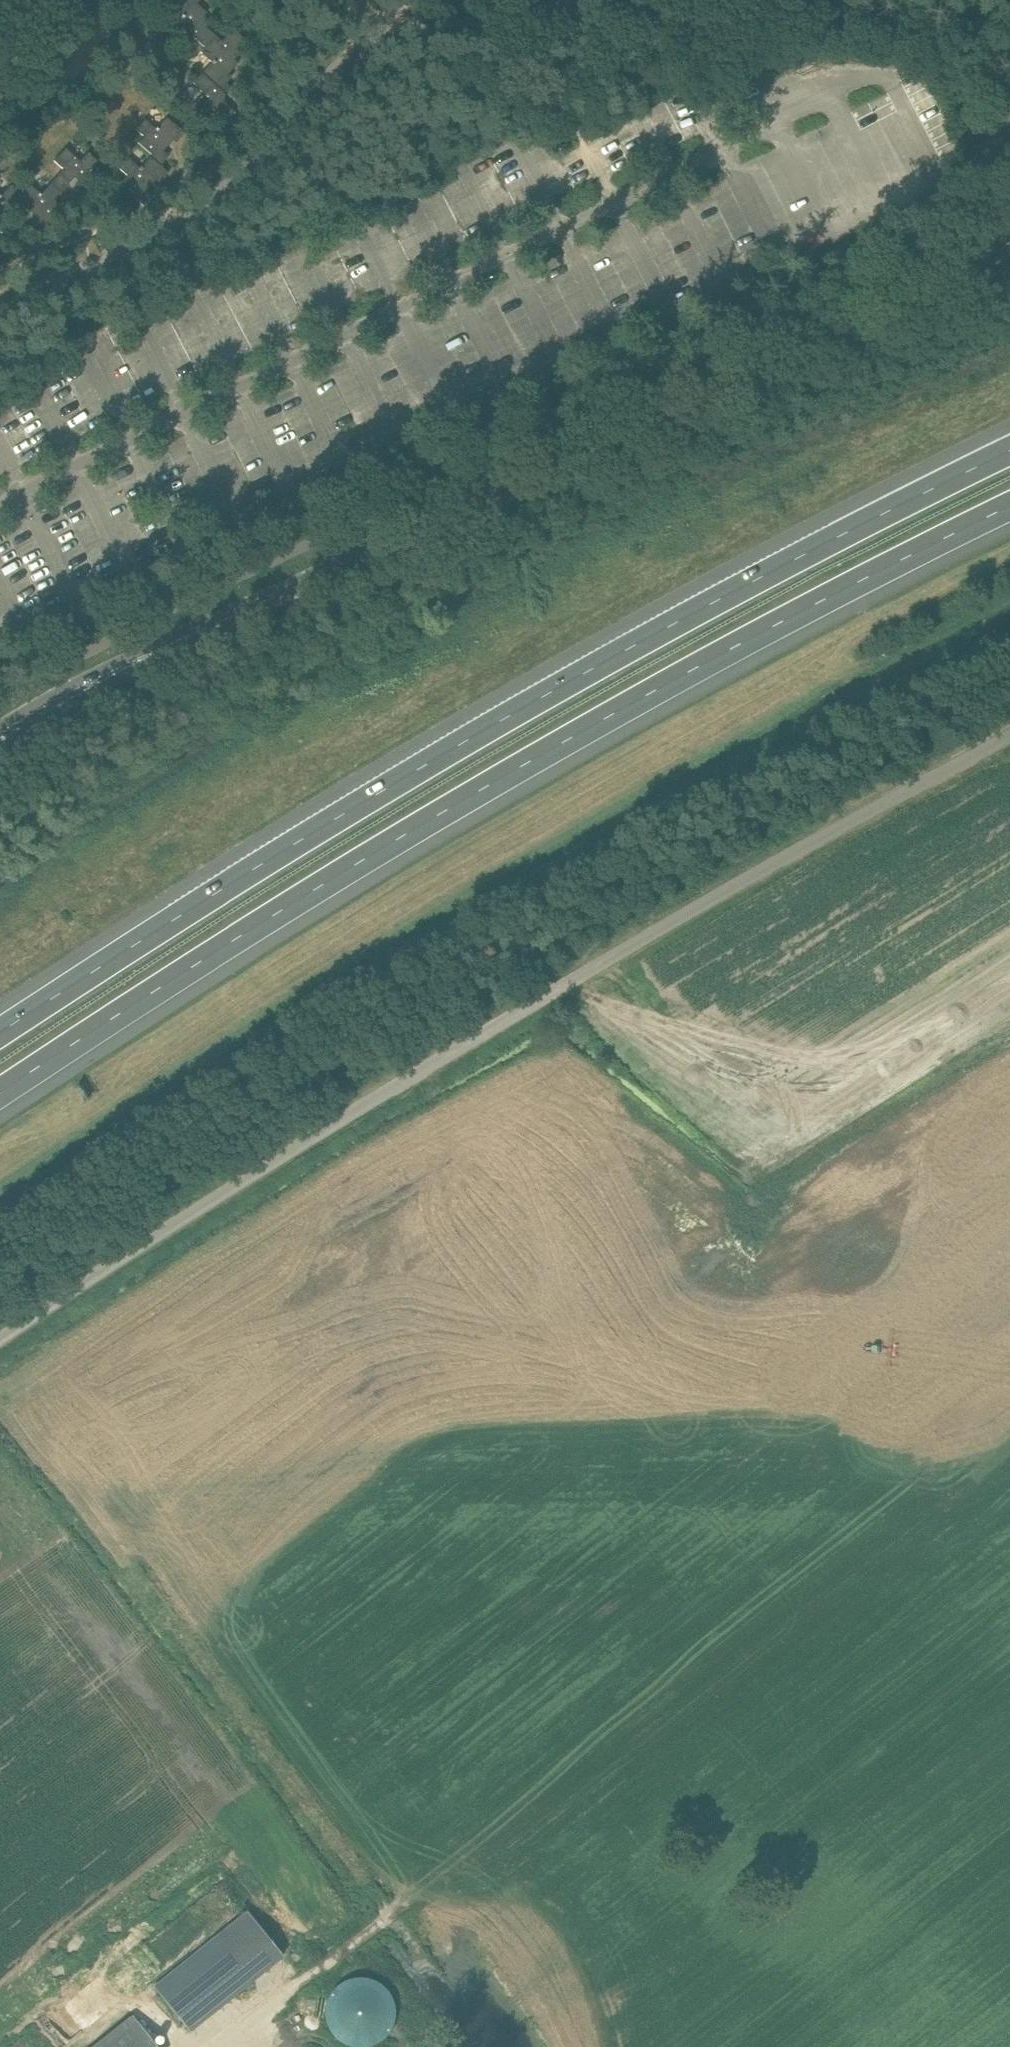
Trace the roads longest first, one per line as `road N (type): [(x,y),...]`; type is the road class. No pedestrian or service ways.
road 1 (unclassified): [(1009,736),(491,1029),(245,1177),(0,1340)]
road 2 (motorway): [(0,1089),(610,713),(1009,506)]
road 3 (motorway): [(1009,450),(601,662),(0,1030)]
road 4 (tertiary): [(0,738),(148,656),(1009,256)]

